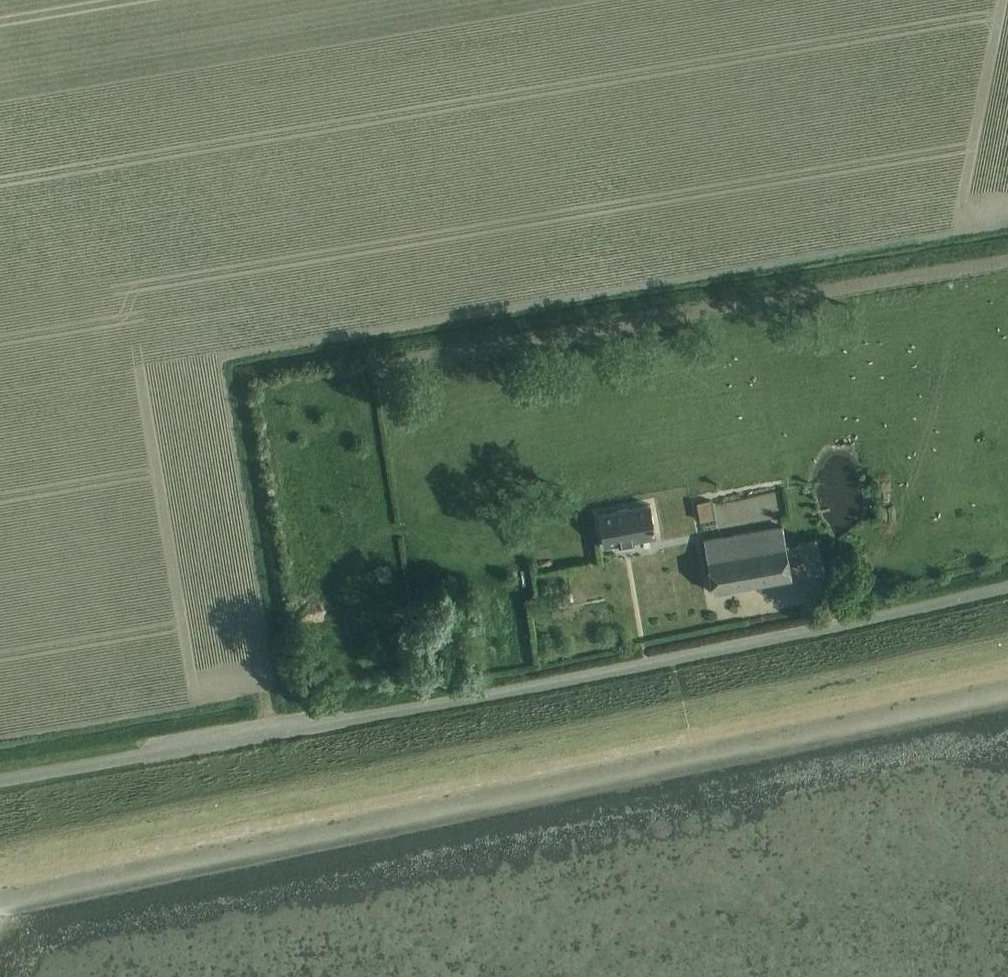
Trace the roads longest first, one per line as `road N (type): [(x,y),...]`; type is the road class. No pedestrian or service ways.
road 1 (unclassified): [(0,783),(481,700),(1007,586)]

